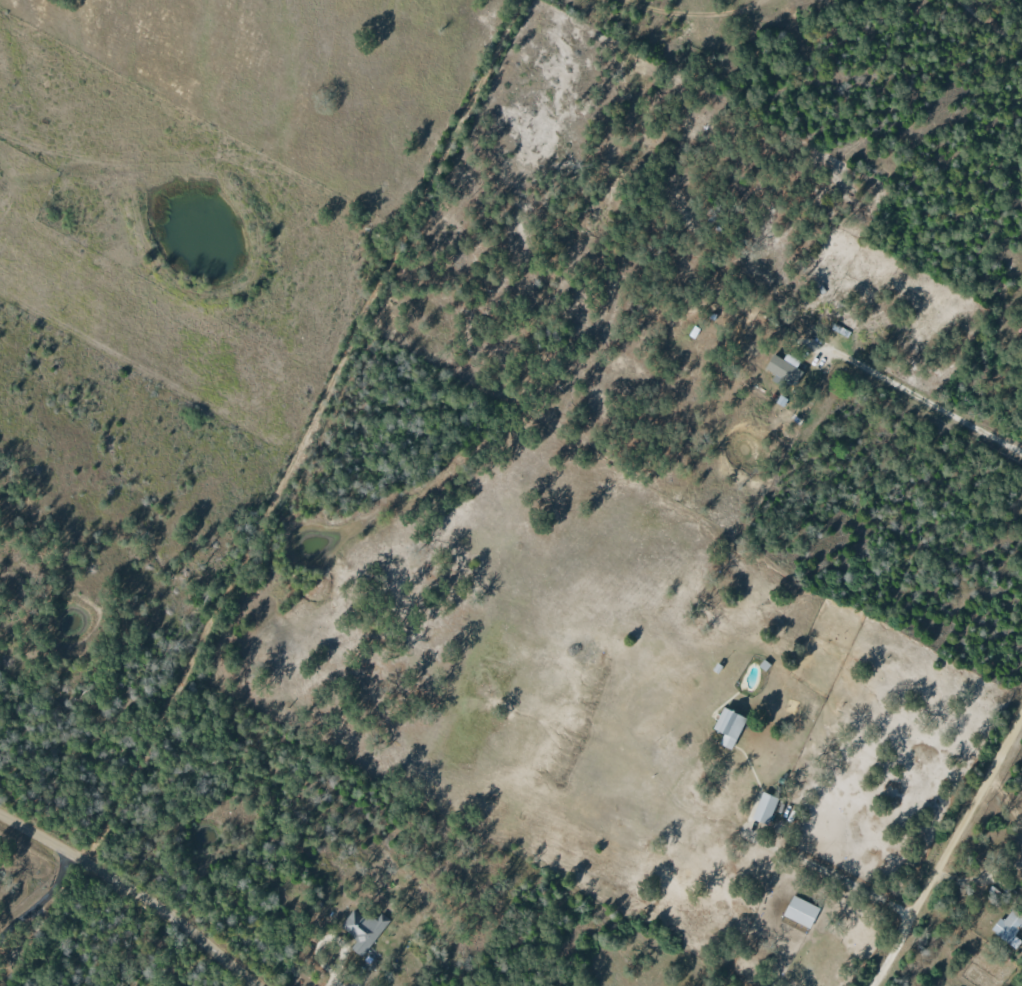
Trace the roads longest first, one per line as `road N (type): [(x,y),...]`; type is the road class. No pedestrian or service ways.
road 1 (residential): [(872,985),(1021,715)]
road 2 (residential): [(250,985),(144,901),(0,819)]

